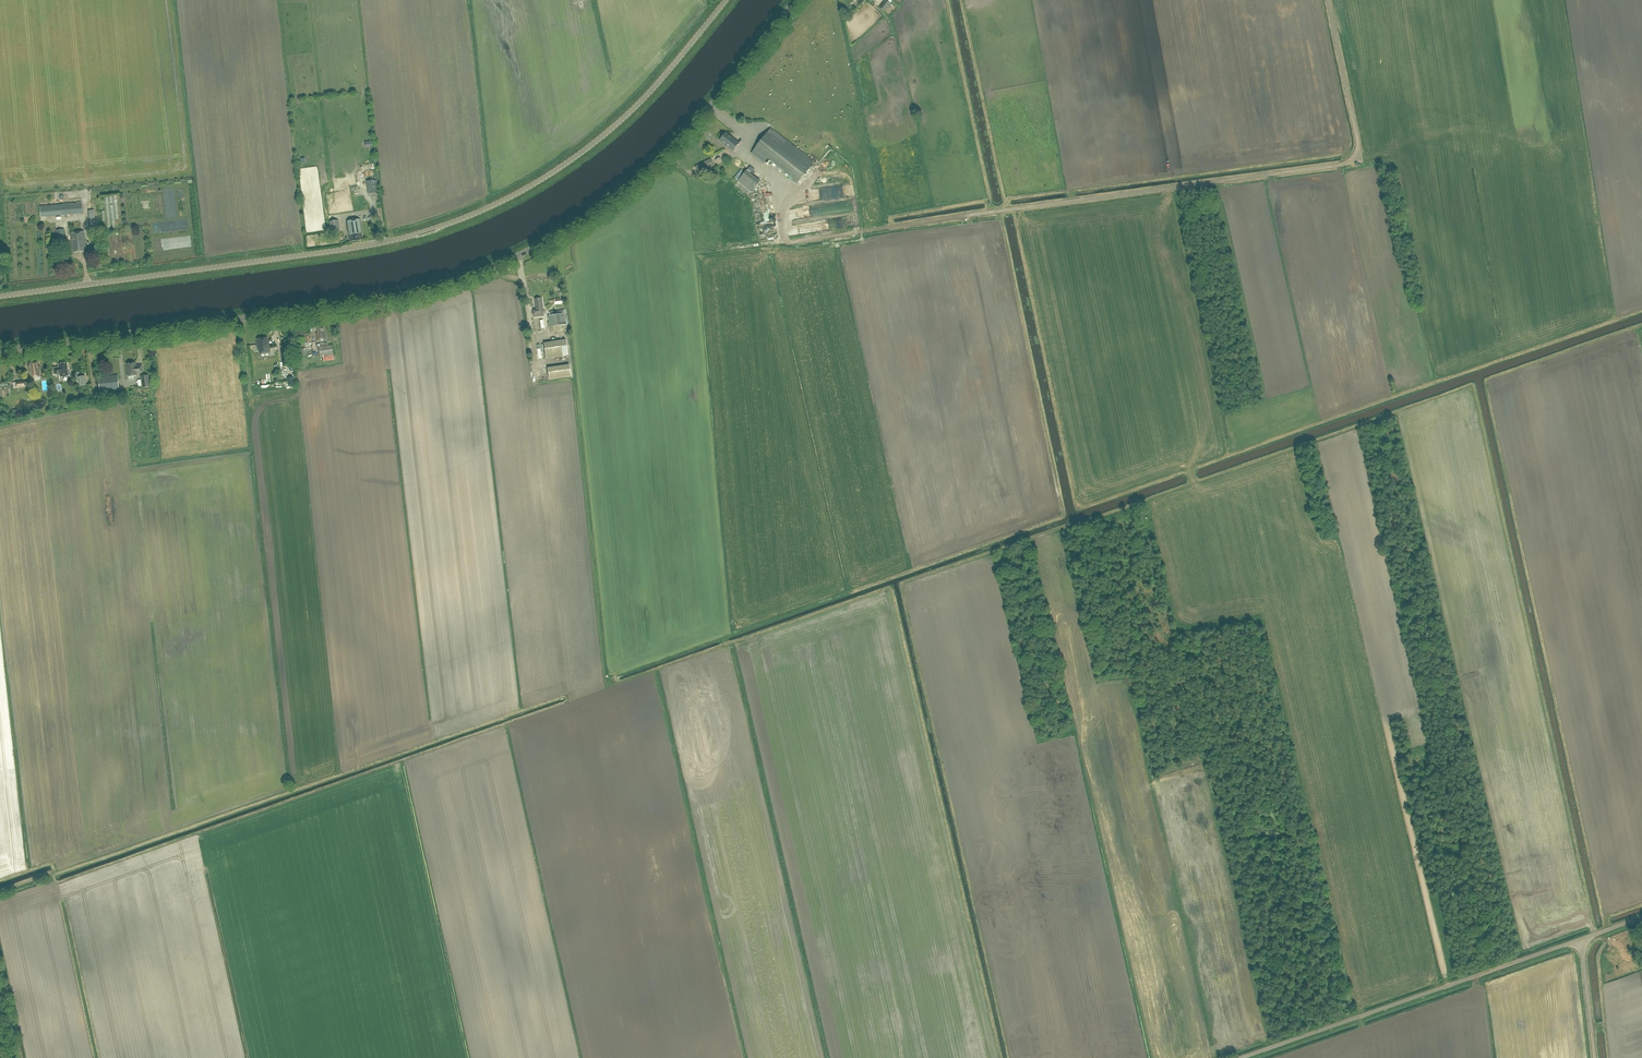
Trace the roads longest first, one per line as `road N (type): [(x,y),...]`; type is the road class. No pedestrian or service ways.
road 1 (tertiary): [(0,351),(391,297),(512,258),(587,218),(666,155),(797,0)]
road 2 (unclassified): [(698,252),(1344,164),(1358,147),(1328,0)]
road 3 (tertiary): [(726,0),(599,139),(487,208),(421,231),(302,253),(0,296)]
road 4 (unclassified): [(1243,1057),(1581,939)]

